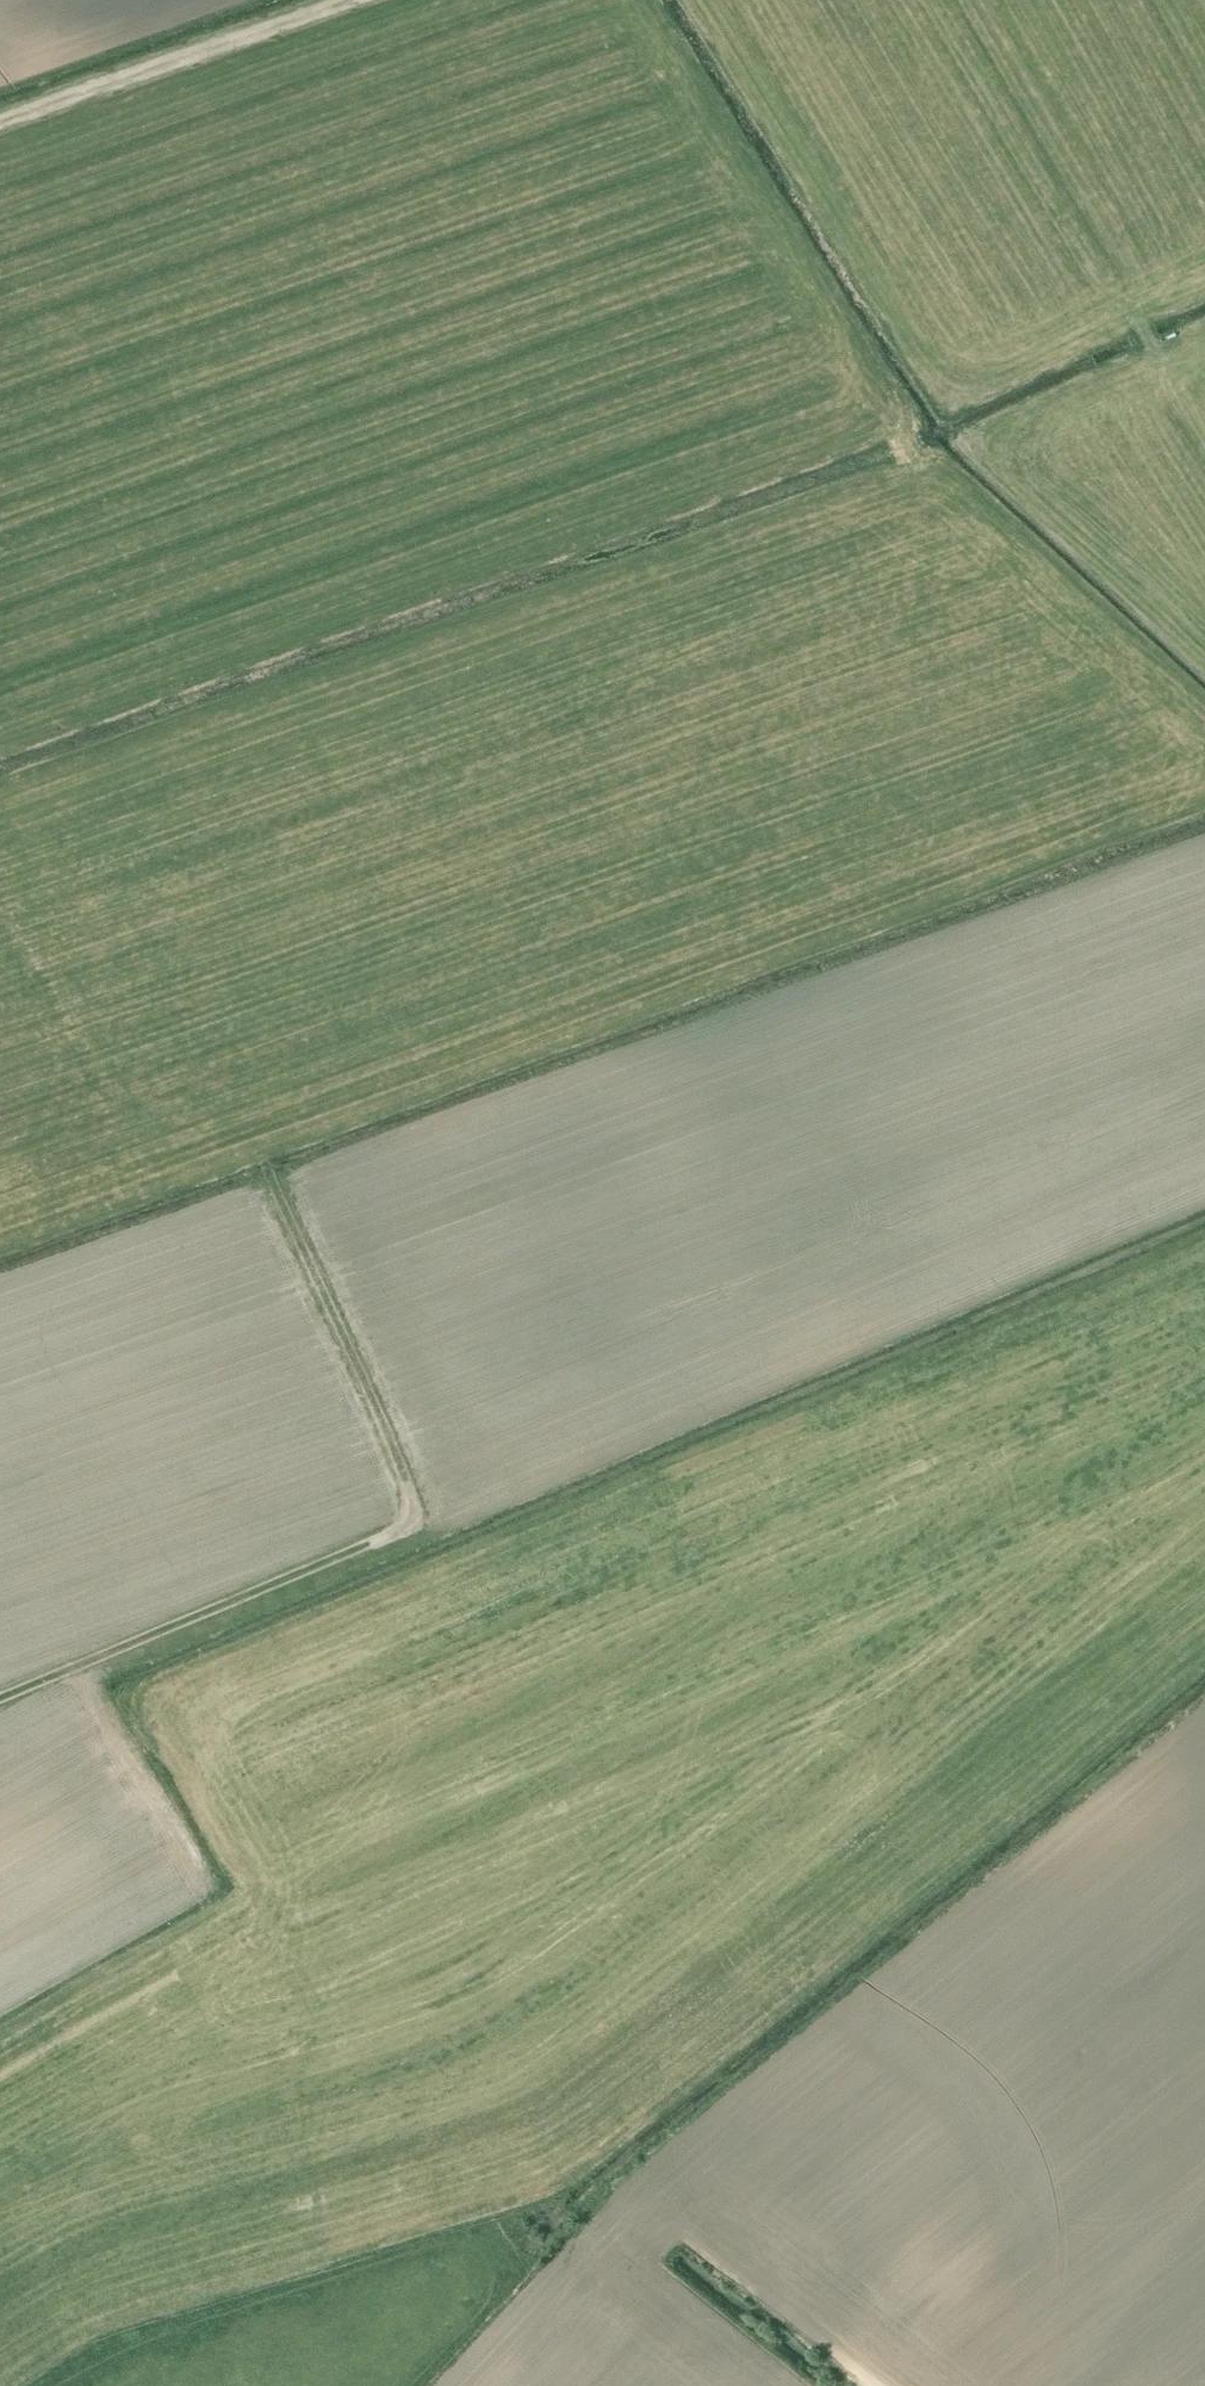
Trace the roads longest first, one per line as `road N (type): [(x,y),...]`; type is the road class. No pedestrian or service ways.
road 1 (track): [(266,1166),(414,1513),(0,1698)]

